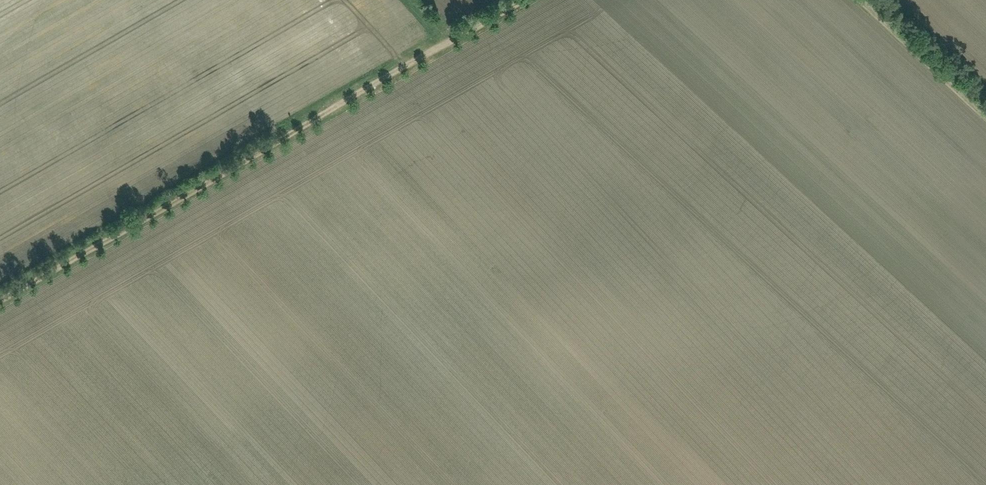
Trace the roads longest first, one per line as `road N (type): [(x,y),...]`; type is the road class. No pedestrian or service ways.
road 1 (track): [(535,0),(0,307)]

